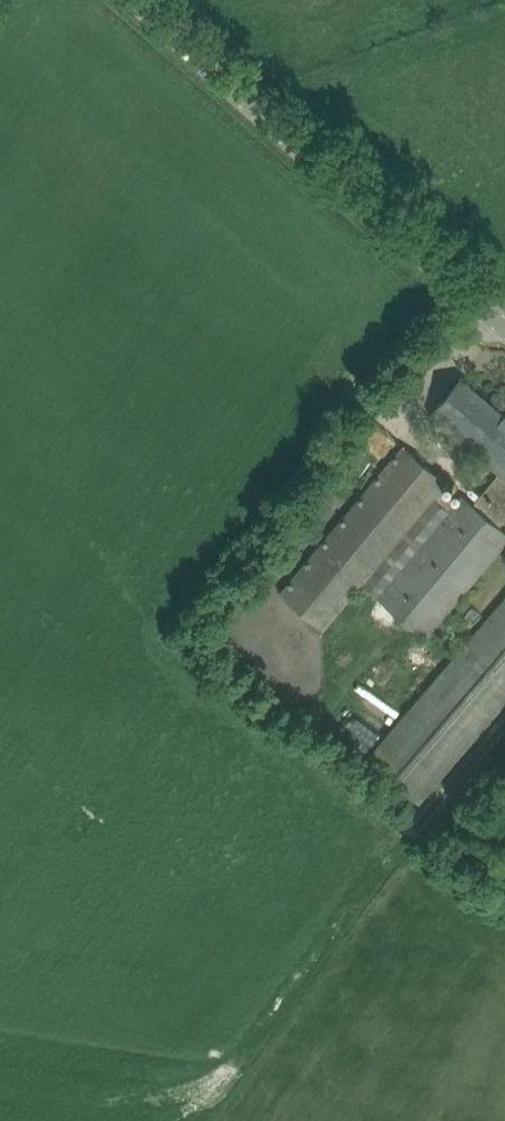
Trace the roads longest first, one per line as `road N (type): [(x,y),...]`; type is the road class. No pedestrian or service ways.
road 1 (unclassified): [(504,326),(135,0)]

